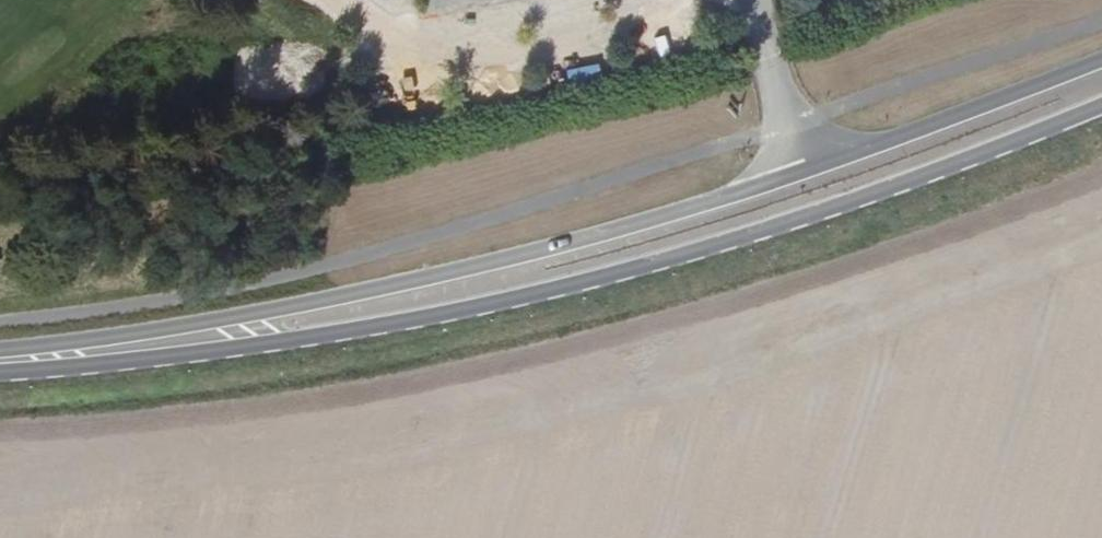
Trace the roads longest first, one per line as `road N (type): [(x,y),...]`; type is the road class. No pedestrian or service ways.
road 1 (secondary): [(1101,59),(796,176),(561,245),(50,358)]
road 2 (secondary): [(50,358),(293,342),(584,284),(818,214),(1101,111)]

